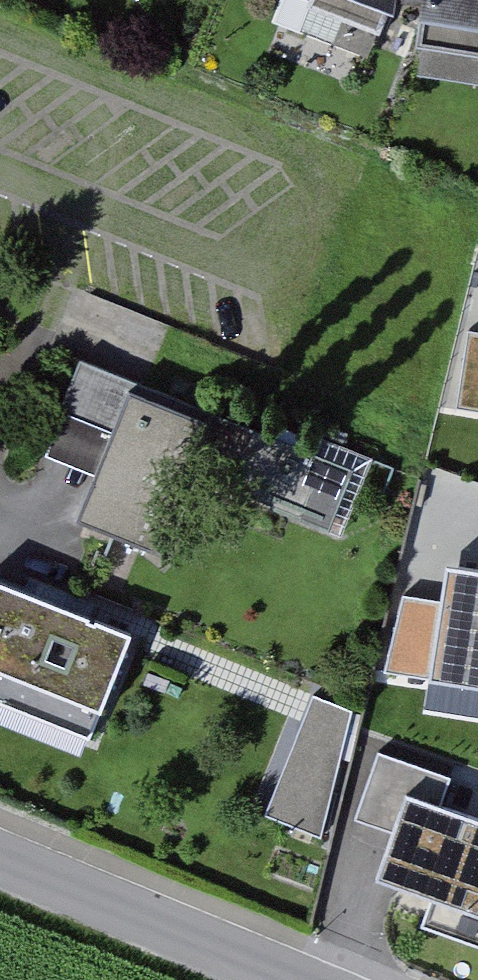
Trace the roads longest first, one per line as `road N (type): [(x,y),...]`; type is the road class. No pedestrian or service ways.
road 1 (residential): [(0,856),(302,979)]

